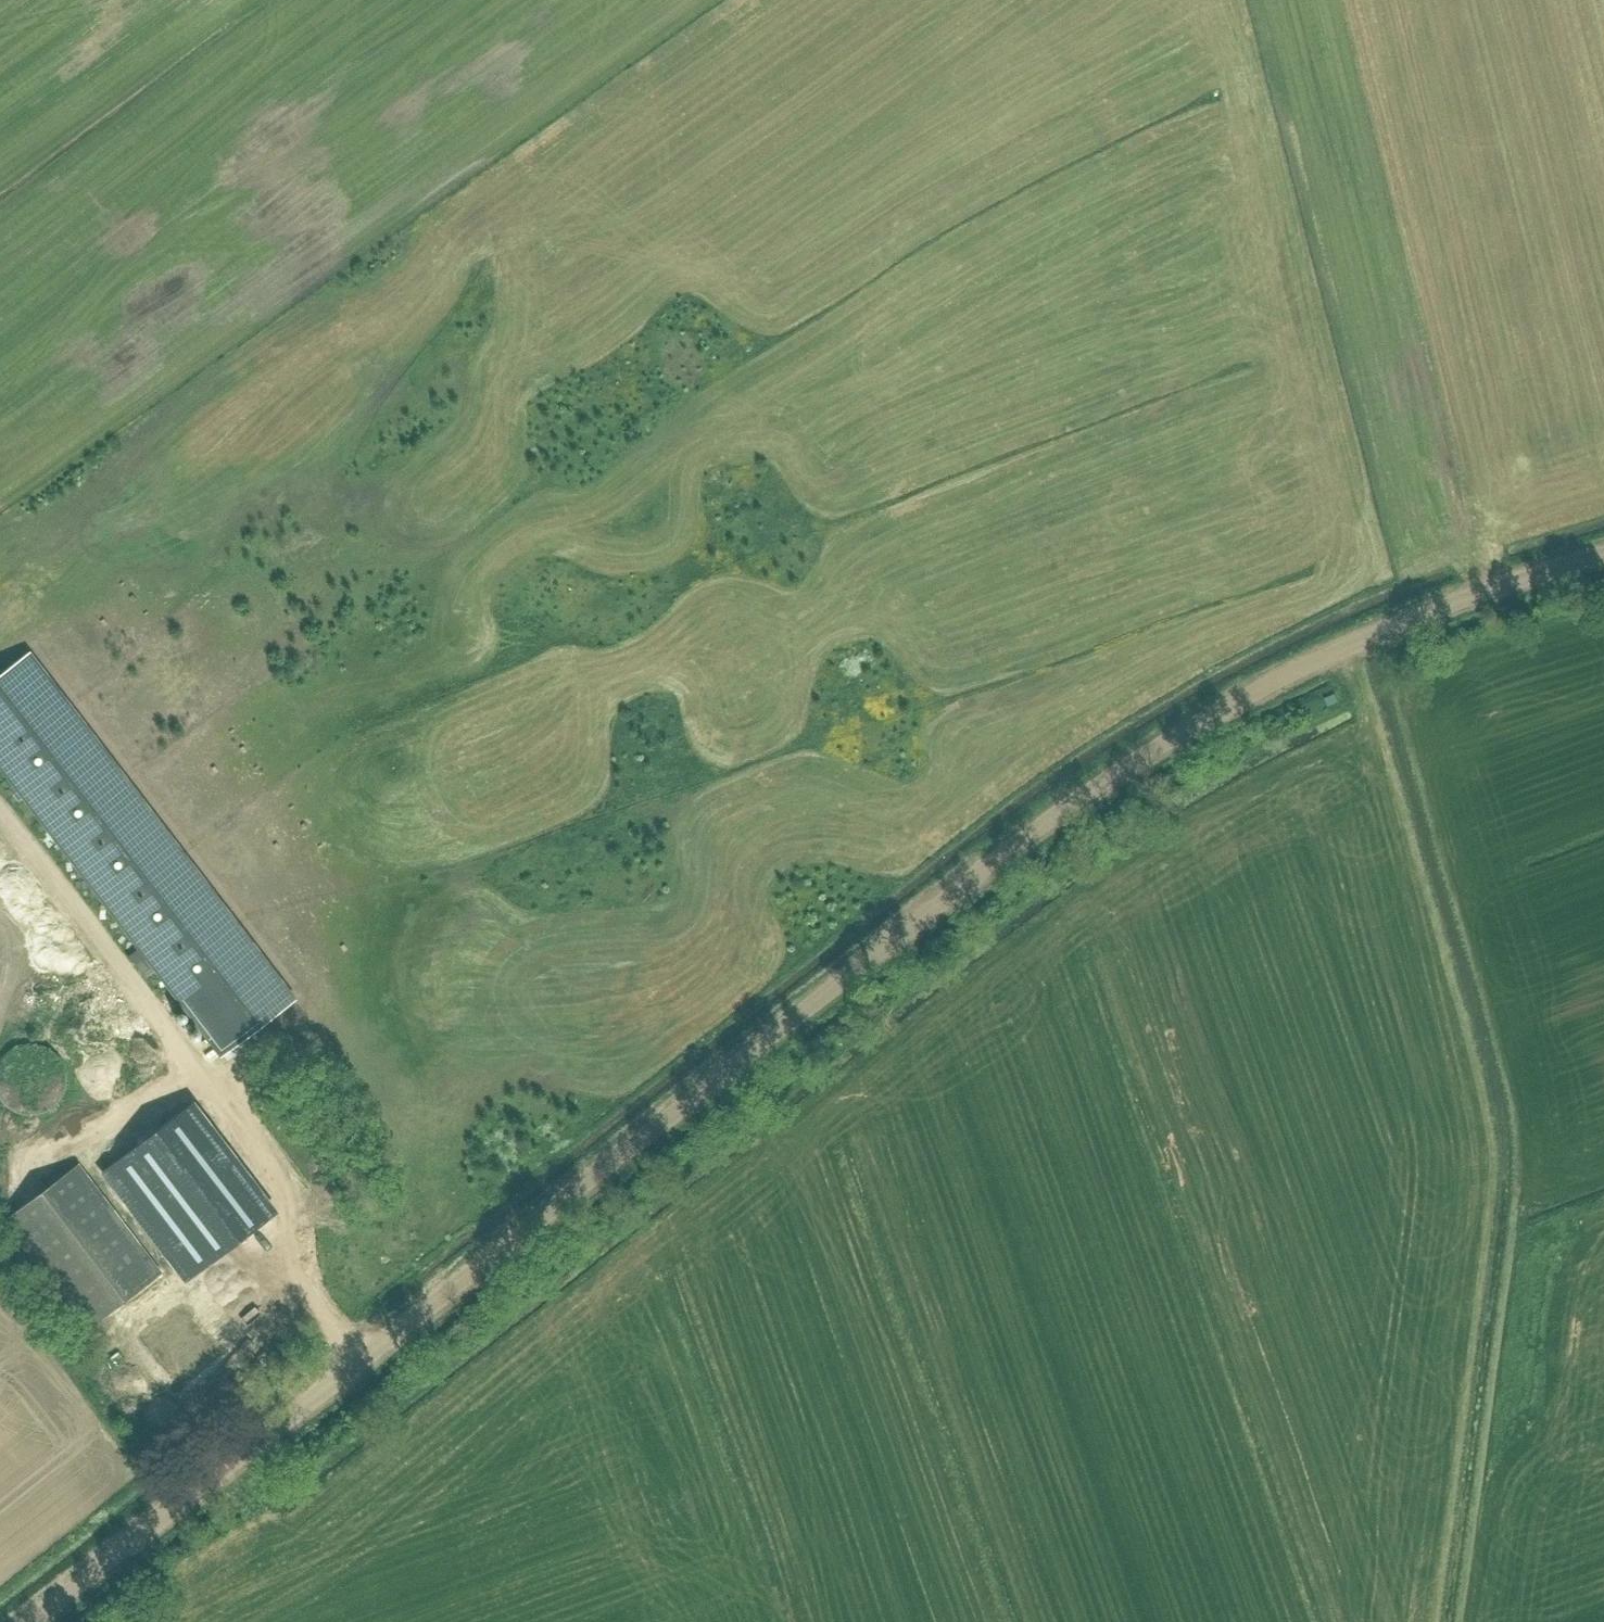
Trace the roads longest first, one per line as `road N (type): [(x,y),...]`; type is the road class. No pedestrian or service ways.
road 1 (unclassified): [(31,1621),(1021,842),(1236,707),(1402,627),(1603,556)]

